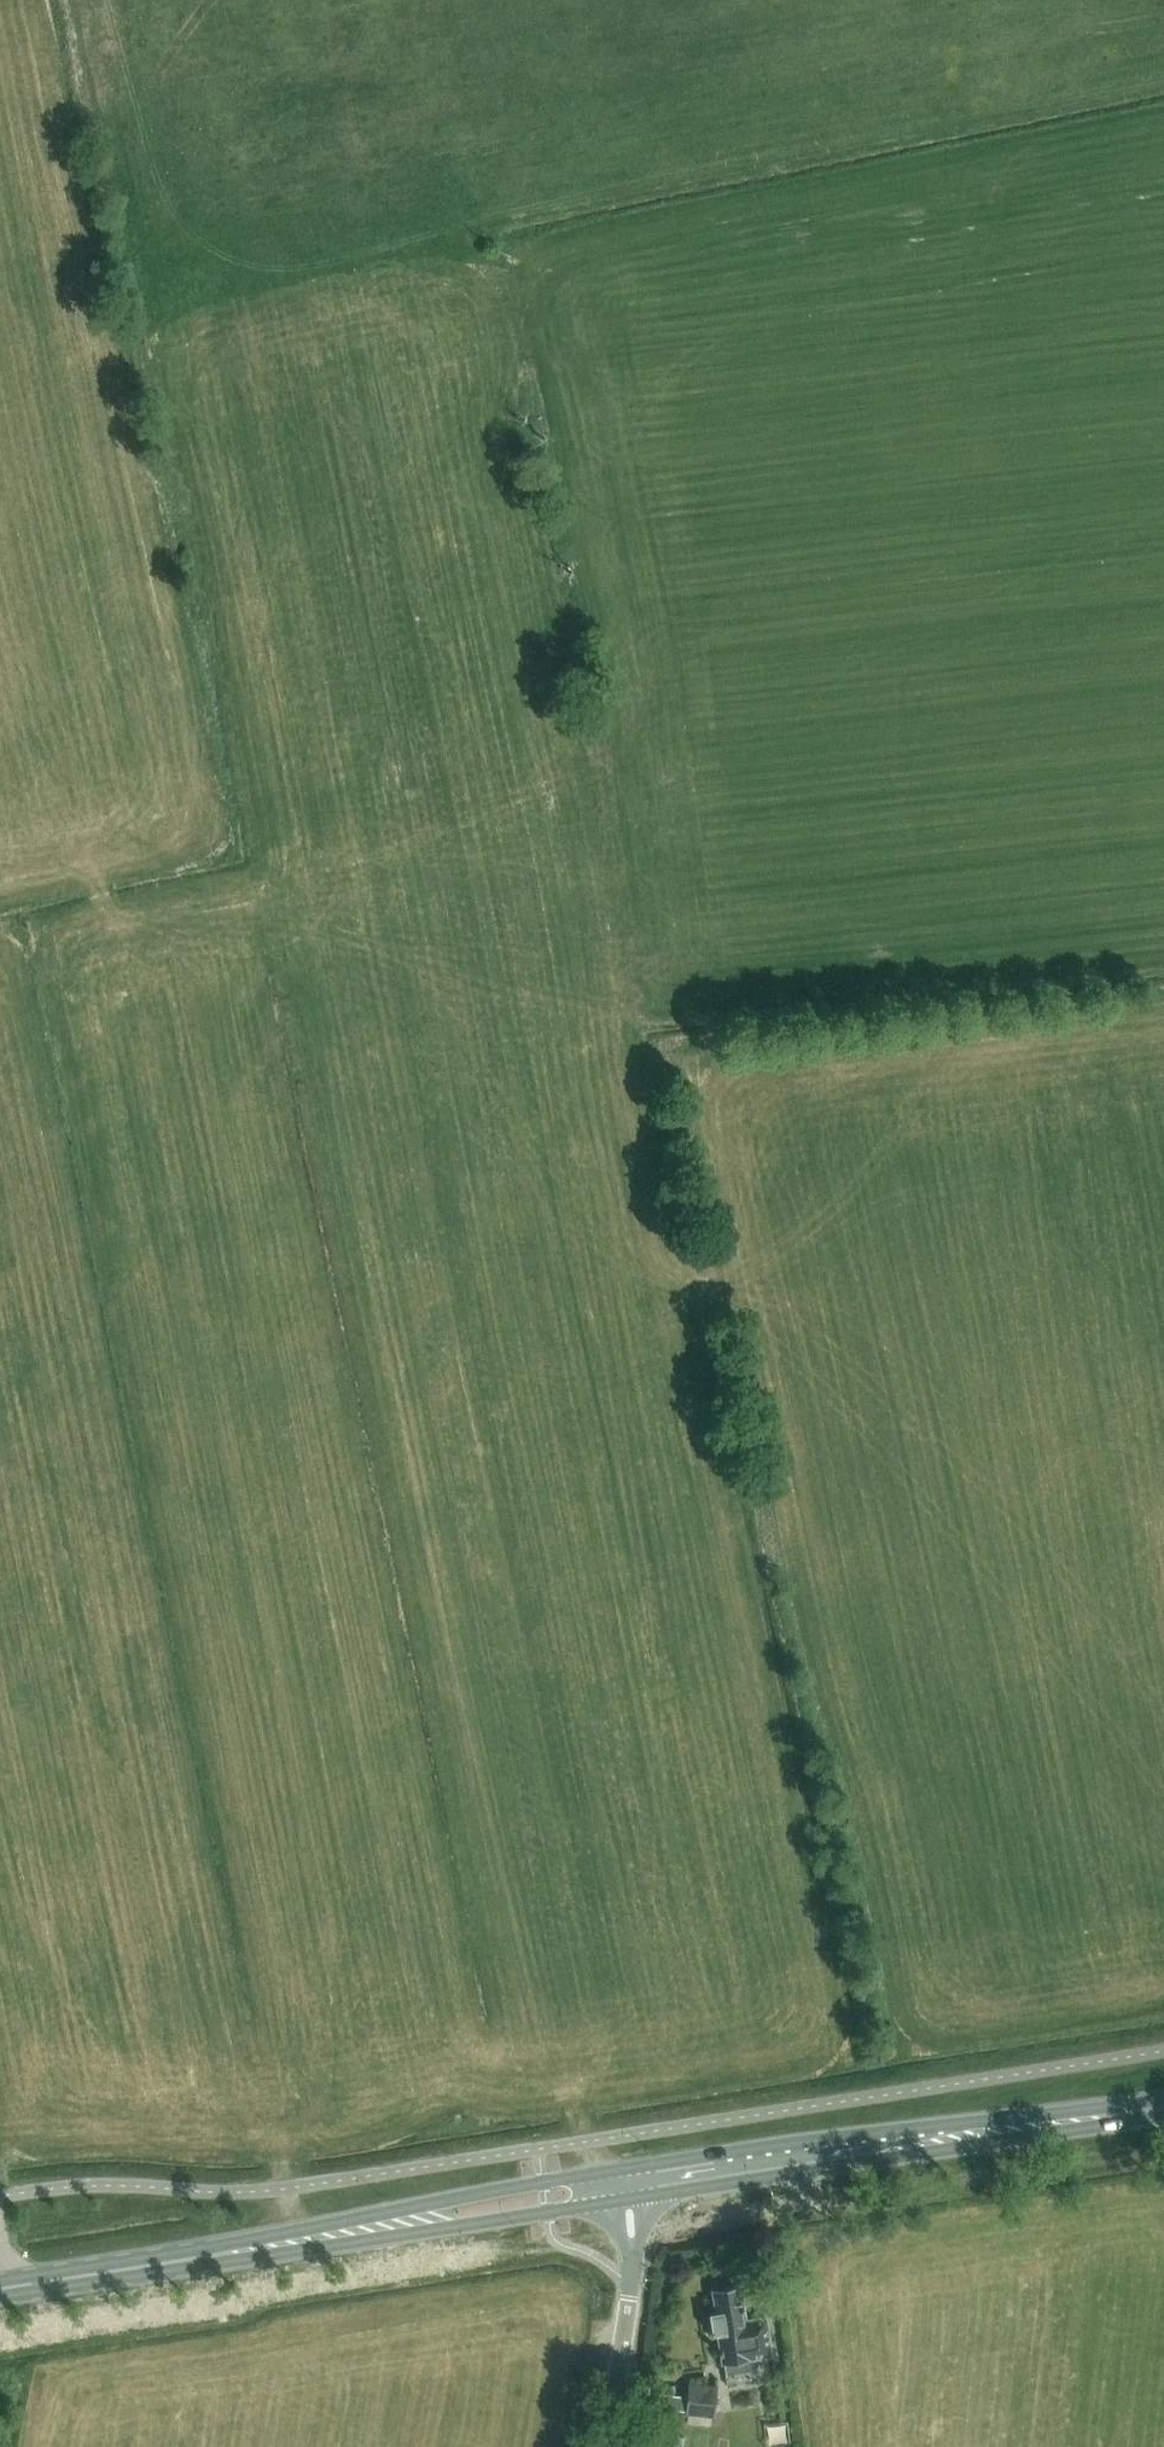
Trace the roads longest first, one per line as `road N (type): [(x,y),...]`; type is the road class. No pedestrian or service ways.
road 1 (primary): [(0,2288),(627,2184)]
road 2 (primary): [(627,2184),(1163,2107)]
road 3 (unclassified): [(606,2446),(630,2284),(627,2184)]

